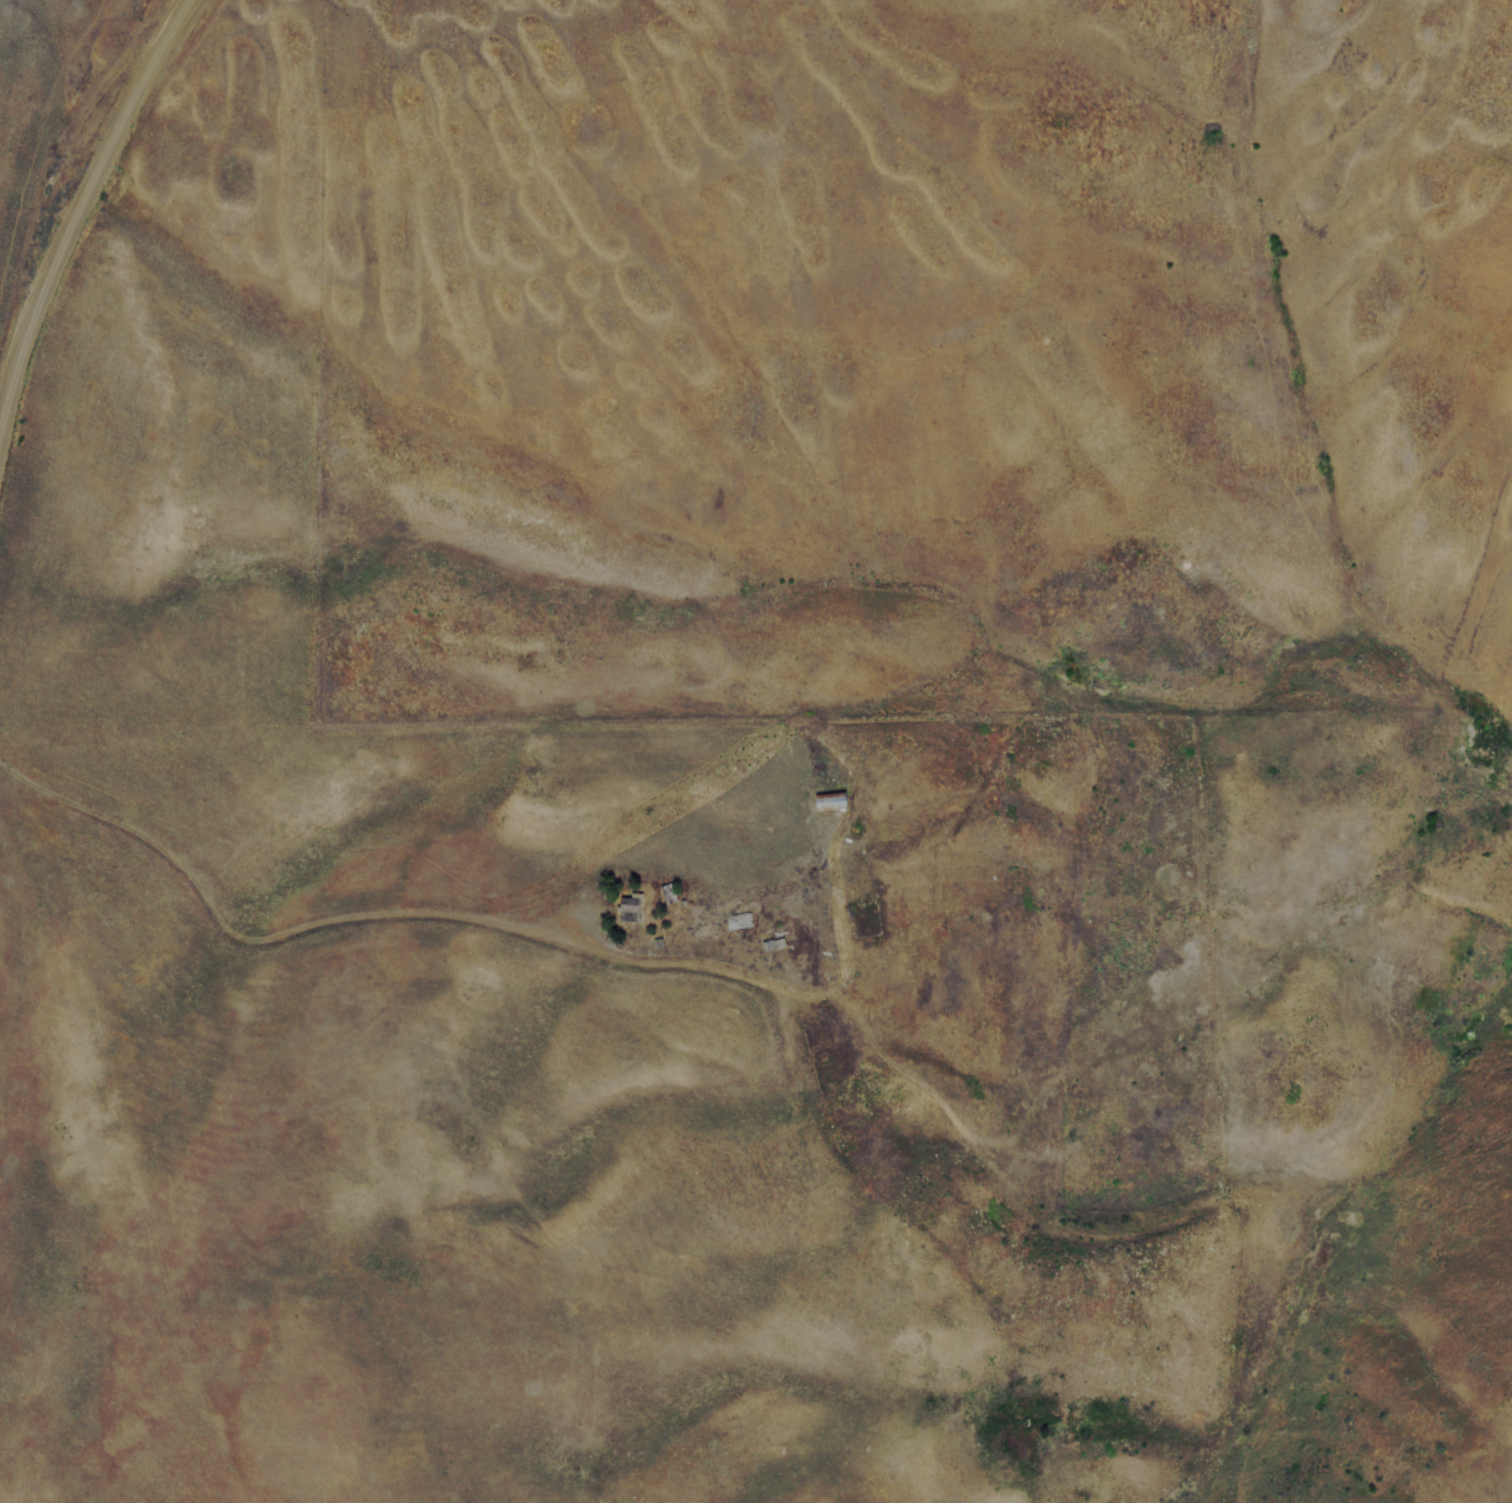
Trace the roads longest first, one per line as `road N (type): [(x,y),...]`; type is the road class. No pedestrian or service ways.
road 1 (residential): [(0,427),(52,261),(121,115),(189,0)]

